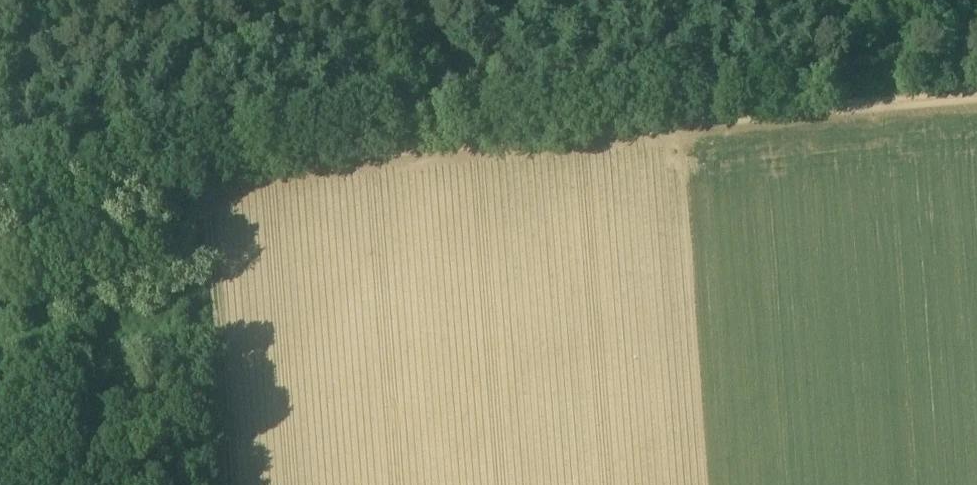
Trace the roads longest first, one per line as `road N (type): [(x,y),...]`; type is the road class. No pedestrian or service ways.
road 1 (track): [(976,98),(207,165)]
road 2 (track): [(236,484),(207,165)]
road 3 (track): [(154,169),(0,188)]

